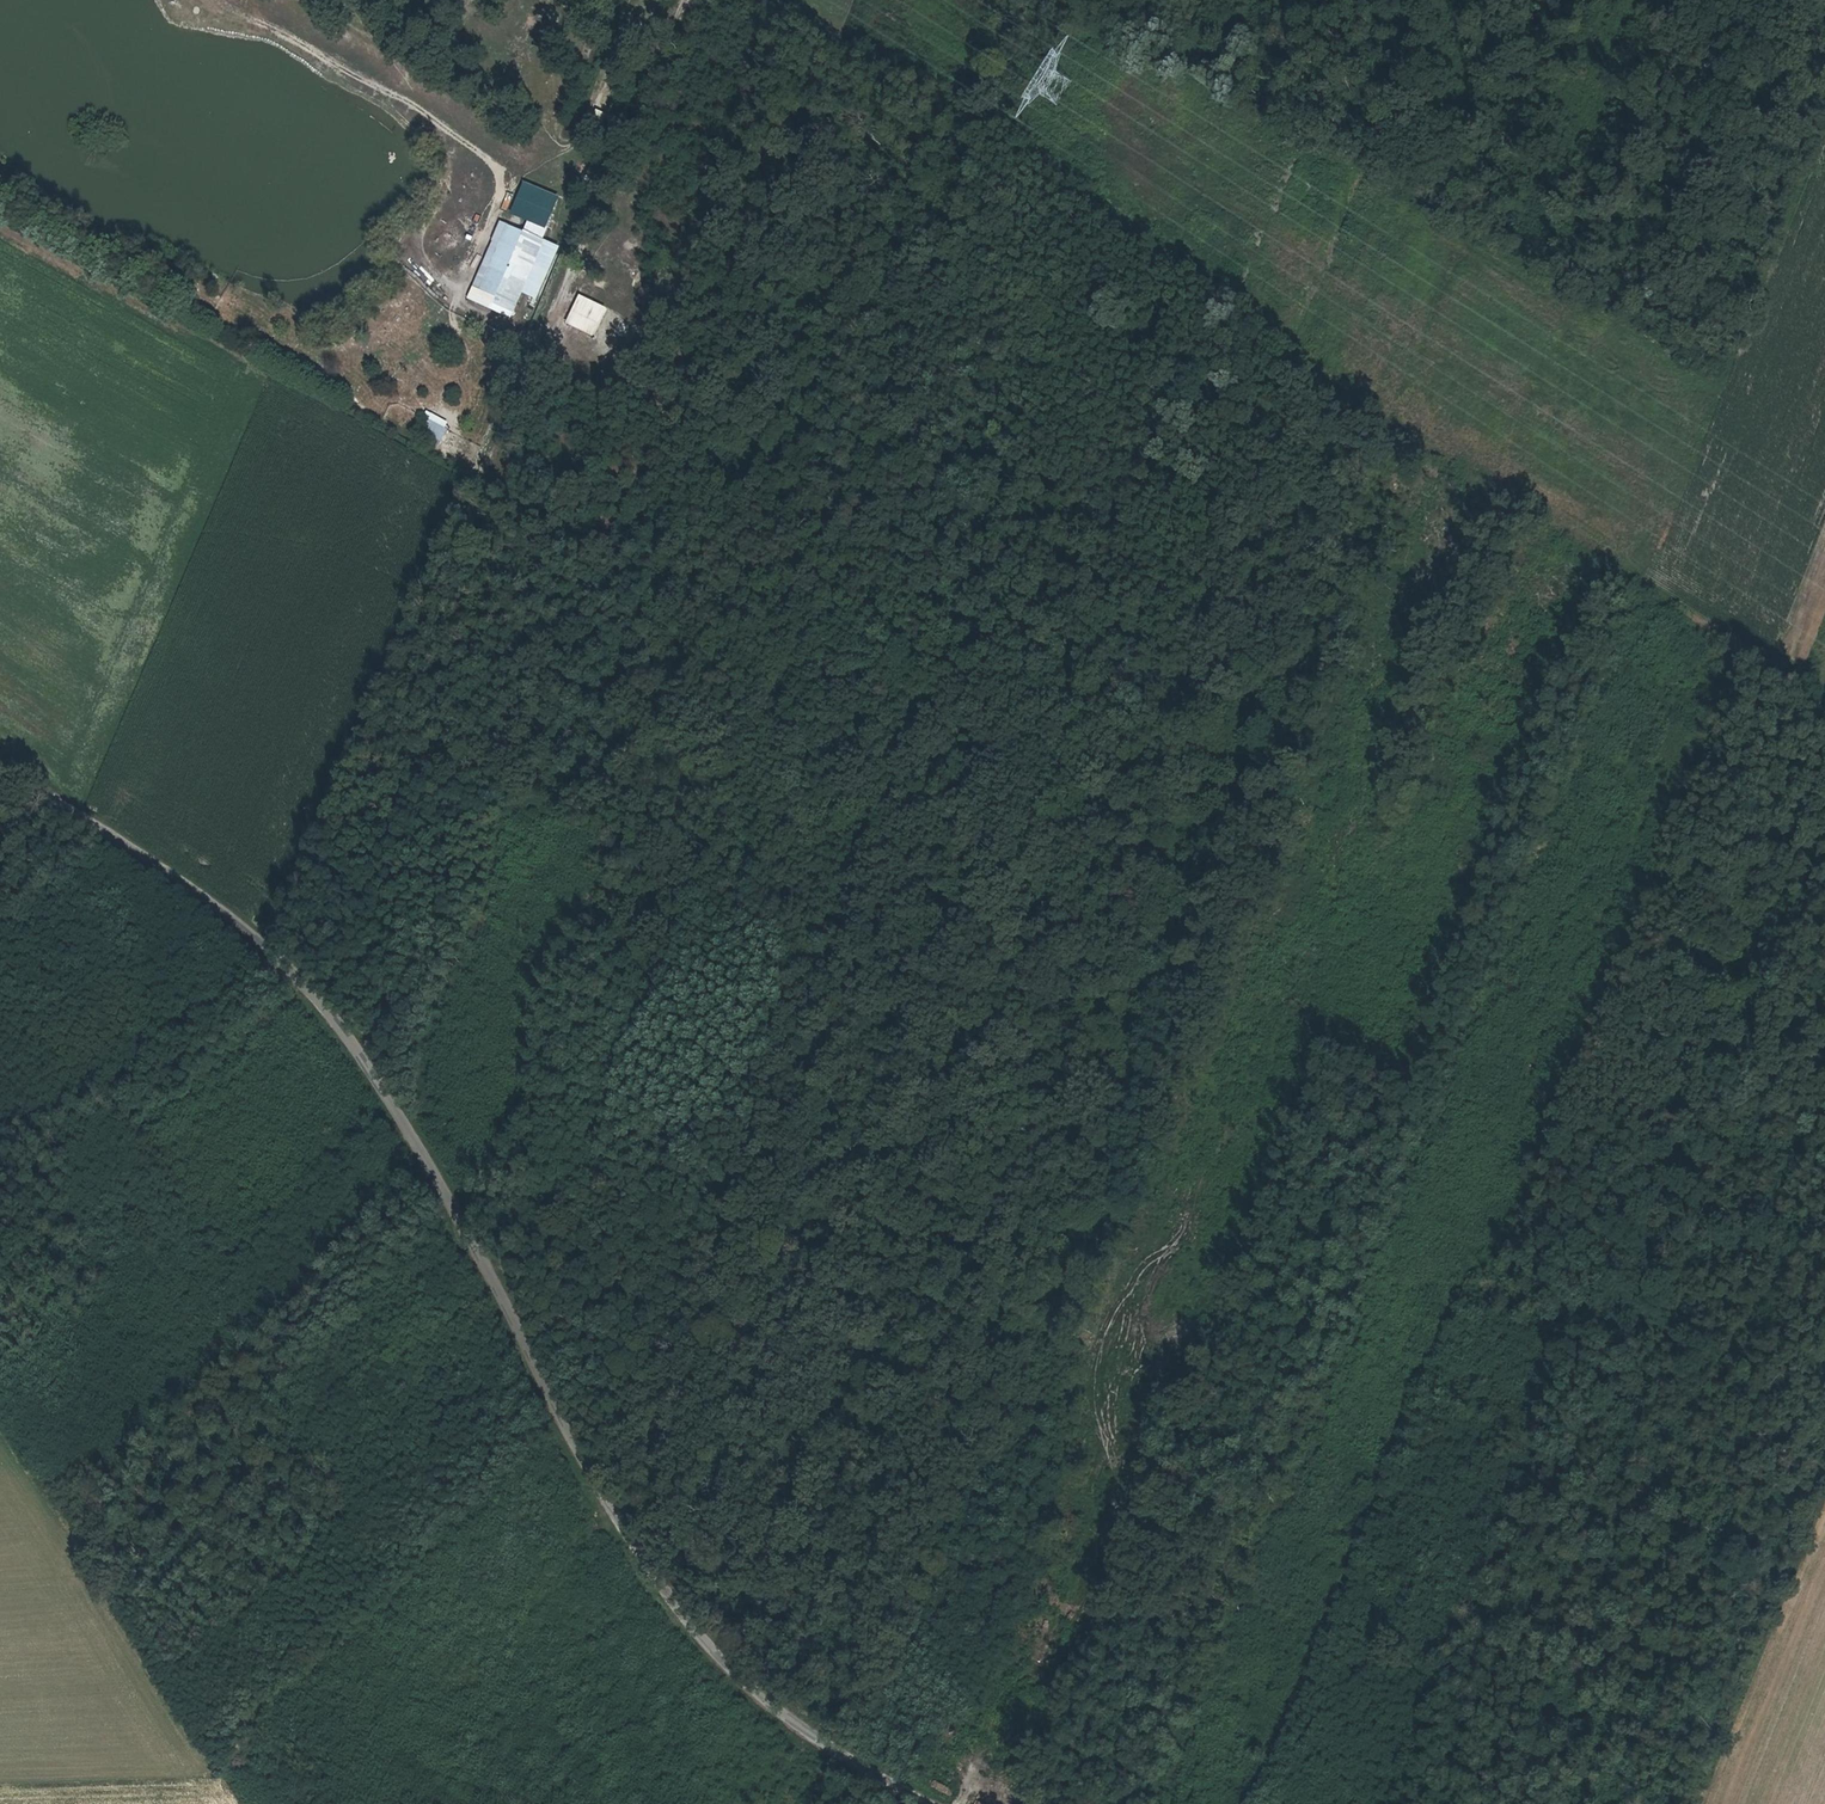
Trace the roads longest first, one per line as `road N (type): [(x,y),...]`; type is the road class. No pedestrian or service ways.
road 1 (unclassified): [(0,766),(65,815),(201,891),(322,988),(417,1108),(500,1261),(578,1437),(672,1594),(737,1672),(911,1803)]
road 2 (track): [(594,384),(540,337),(671,61),(691,0)]
road 3 (track): [(1264,0),(1249,36),(1181,57),(1123,96)]

